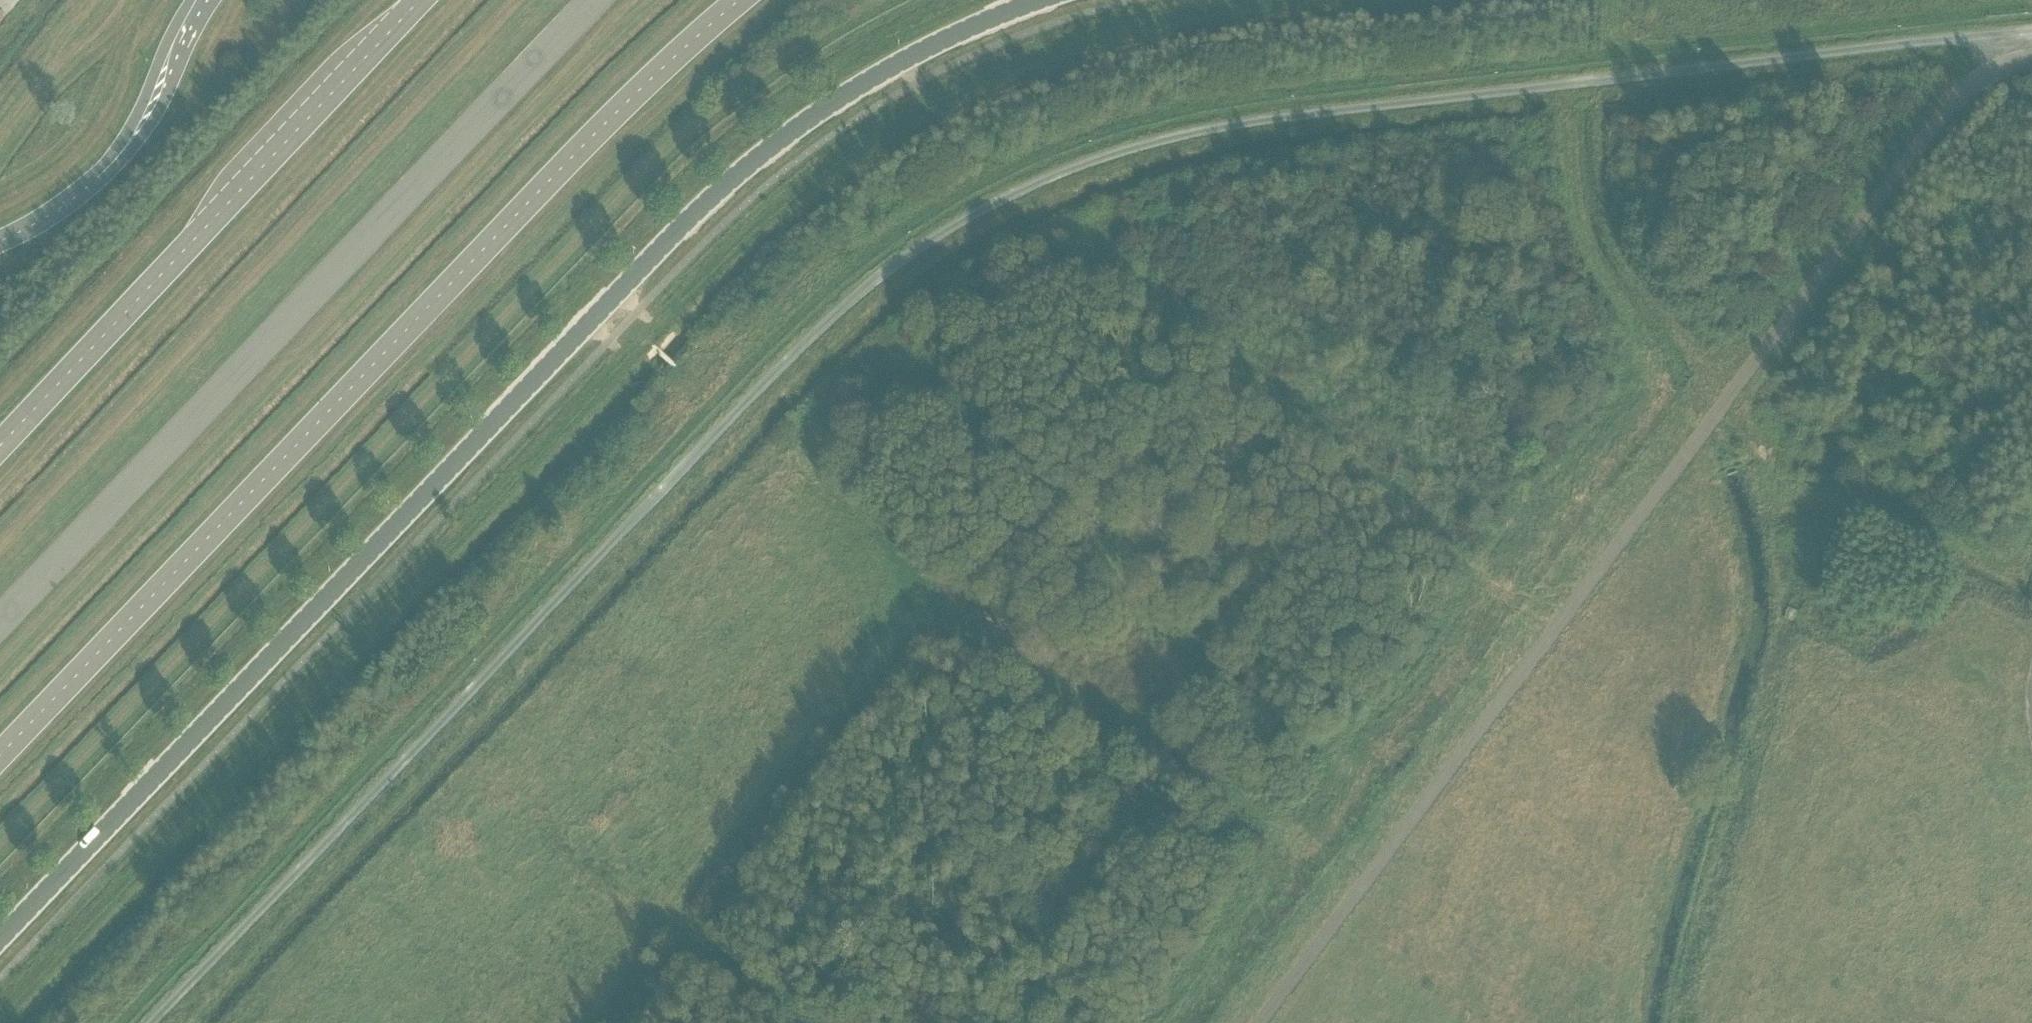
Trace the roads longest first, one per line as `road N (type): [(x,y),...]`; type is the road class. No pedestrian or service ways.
road 1 (track): [(1277,0),(1180,16),(1042,56),(908,120),(773,216),(0,1015)]
road 2 (tertiary): [(0,939),(699,207),(853,88),(1044,0)]

